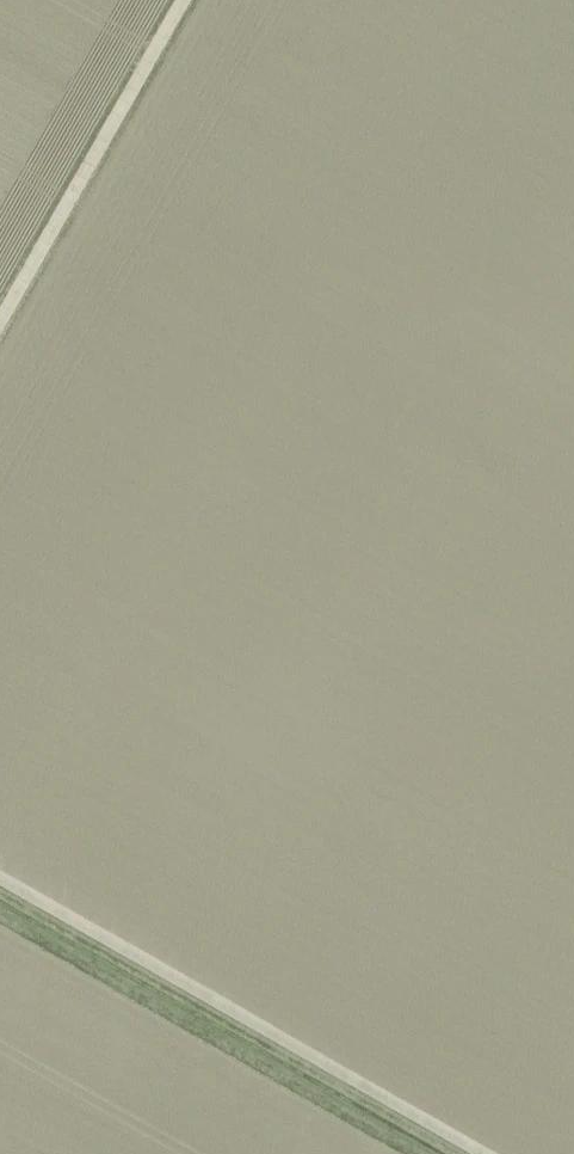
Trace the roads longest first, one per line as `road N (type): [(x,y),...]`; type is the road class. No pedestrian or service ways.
road 1 (track): [(0,883),(480,1153)]

